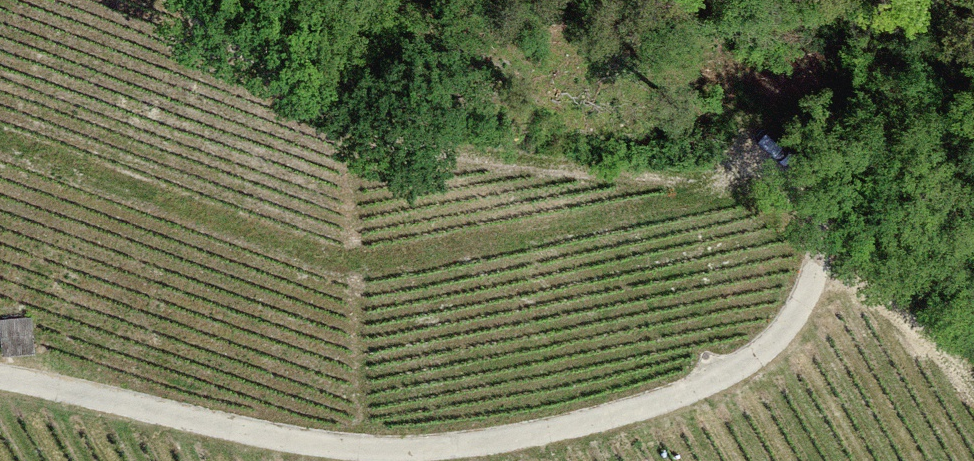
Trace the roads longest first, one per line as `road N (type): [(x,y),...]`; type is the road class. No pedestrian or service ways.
road 1 (track): [(0,376),(354,448),(529,435),(638,409),(734,372),(798,309),(818,263)]
road 2 (track): [(818,263),(808,205),(754,169),(621,165),(401,129),(211,0)]
road 3 (track): [(818,263),(847,260),(973,384)]

